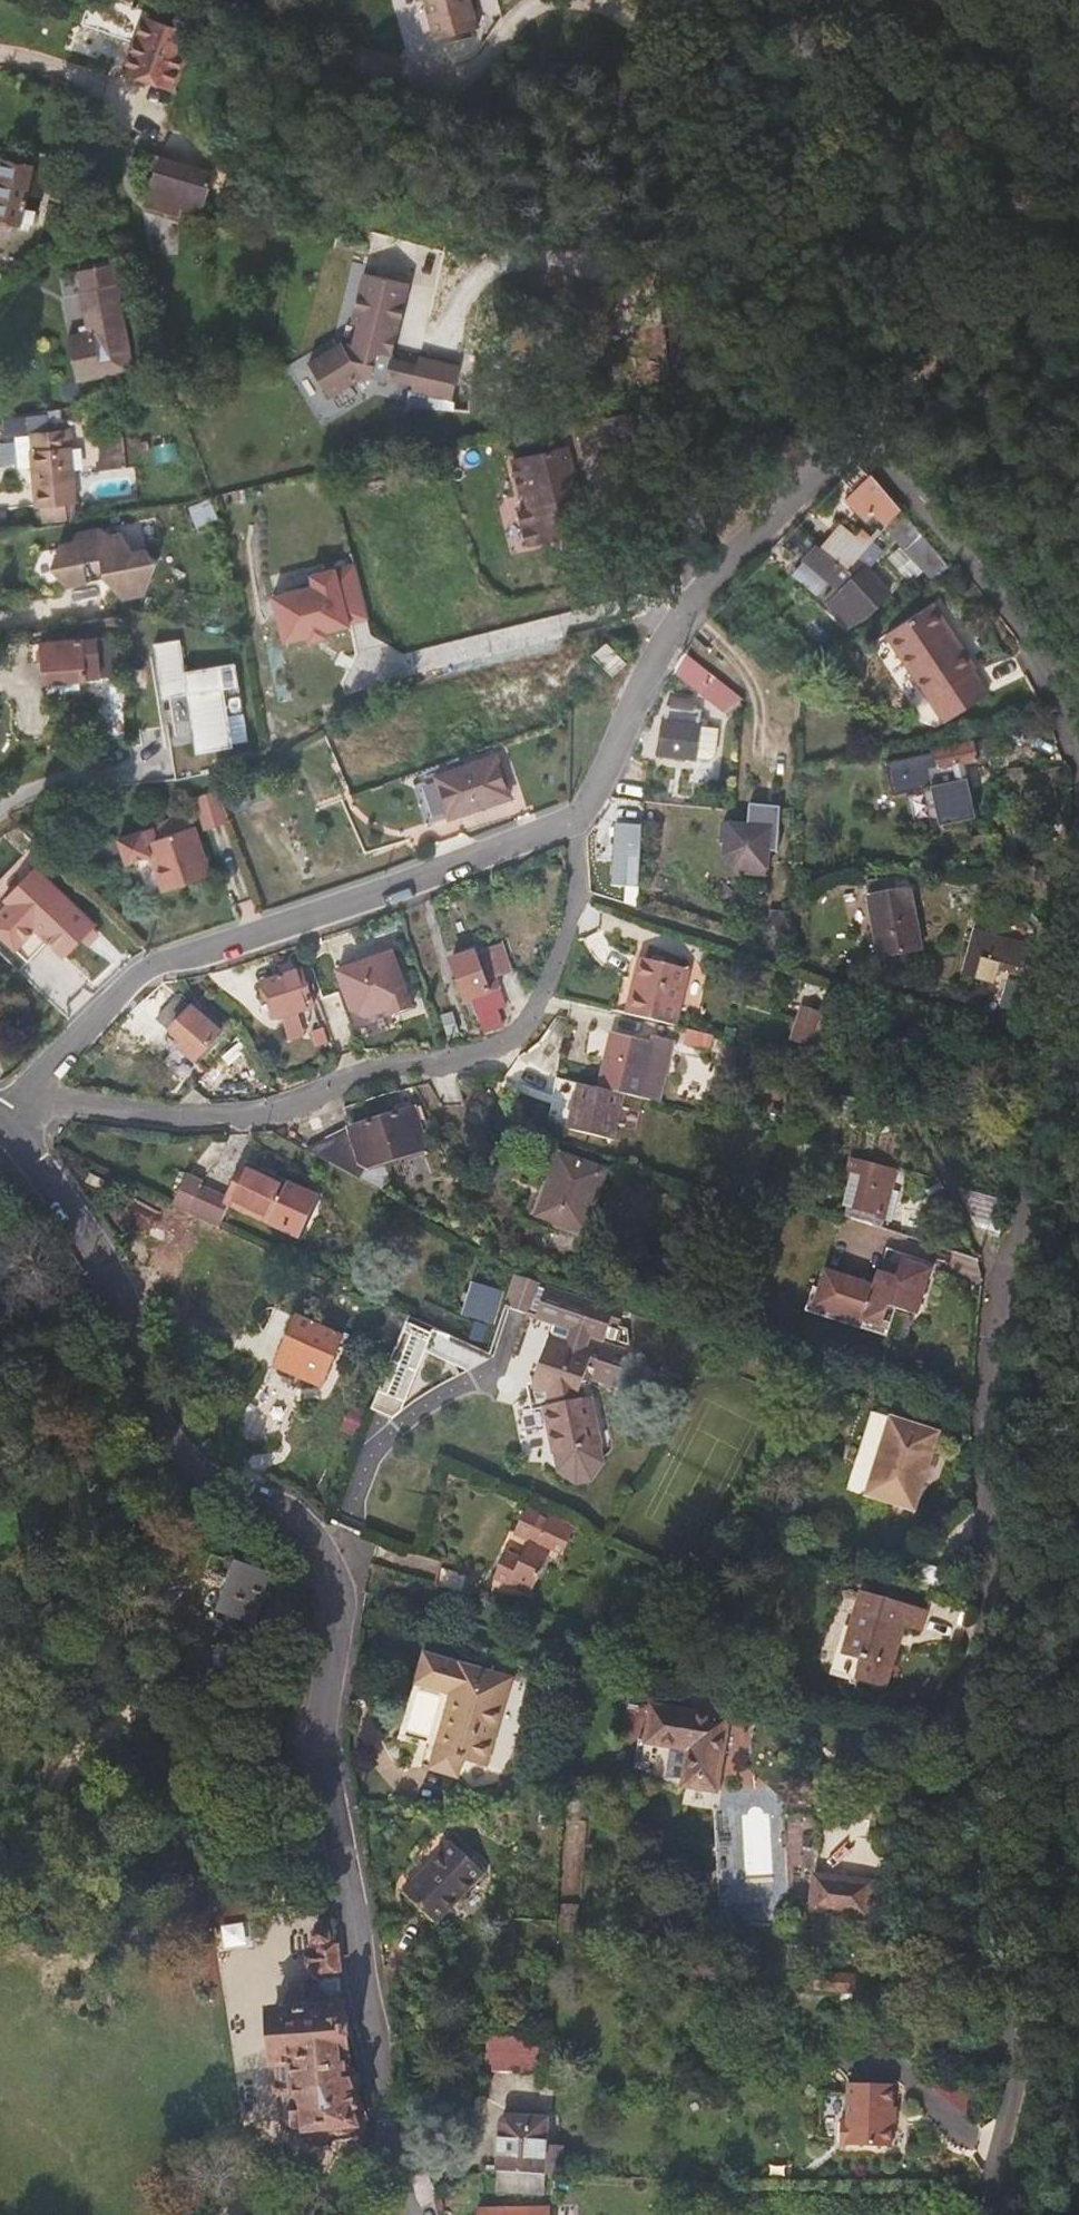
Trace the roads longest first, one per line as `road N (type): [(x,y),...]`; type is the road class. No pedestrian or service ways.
road 1 (residential): [(940,2214),(973,1985),(963,1805),(1002,1409),(1001,1296),(1078,831),(1073,756),(1054,694),(967,561),(852,434)]
road 2 (residential): [(4,1116),(137,1330),(152,1412),(205,1468),(289,1511),(321,1546),(338,1596),(319,1748),(362,1992),(420,2214)]
road 3 (residential): [(4,1116),(66,1109),(167,1117),(268,1114),(400,1066),(478,1053),(527,1029),(558,971),(582,900),(581,816)]
road 4 (residential): [(4,1116),(146,976),(581,816)]
road 5 (residential): [(664,0),(673,48),(687,471)]
road 6 (track): [(852,434),(1078,294)]
road 7 (residential): [(581,816),(642,682),(695,602)]
road 8 (residential): [(695,602),(814,474)]
road 9 (residential): [(687,471),(695,602)]
road 10 (residential): [(814,474),(687,471)]

